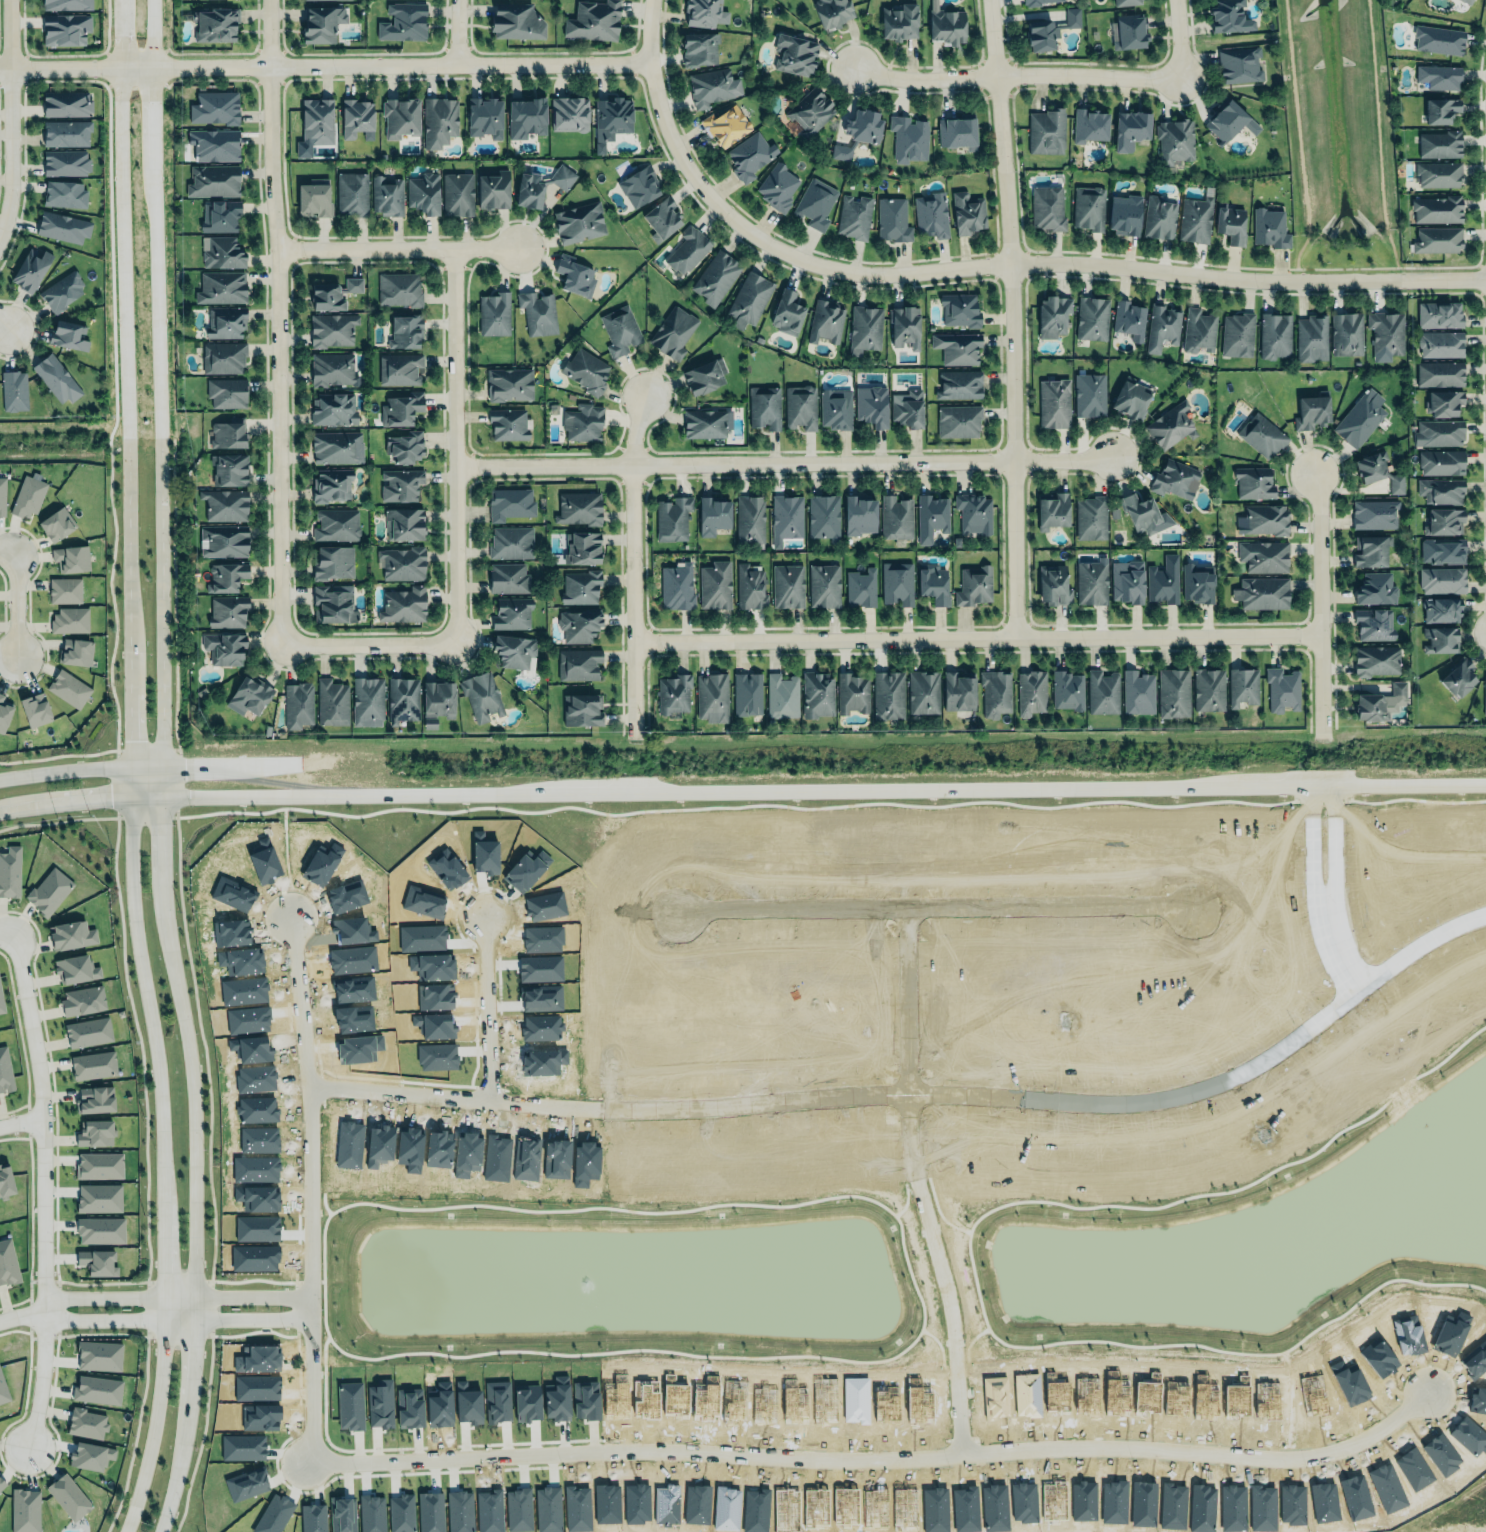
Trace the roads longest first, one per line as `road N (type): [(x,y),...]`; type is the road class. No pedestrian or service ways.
road 1 (secondary): [(266,794),(1485,786)]
road 2 (residential): [(1485,280),(1285,284),(1069,263),(880,275),(833,270),(749,235),(718,207),(668,141),(647,62)]
road 3 (residential): [(590,1105),(702,1104),(849,1087),(1175,1097),(1225,1083),(1290,1049),(1374,985)]
road 4 (tertiary): [(158,1531),(189,1399),(194,1320),(194,1130),(165,914),(162,765)]
road 5 (tertiary): [(131,798),(135,915),(163,1126),(165,1320),(159,1395),(124,1531)]
road 6 (residential): [(1323,635),(632,645)]
road 7 (residential): [(447,465),(1117,460)]
road 8 (residential): [(317,1449),(347,1463),(595,1452),(972,1452)]
road 9 (residential): [(270,0),(281,642)]
road 10 (residential): [(1018,639),(1013,265),(992,0)]
road 11 (residential): [(15,67),(647,62)]
road 12 (residential): [(13,929),(43,1119),(43,1360),(28,1448)]
road 13 (residential): [(672,903),(1189,902)]
road 14 (residential): [(972,1452),(1117,1445),(1300,1457),(1360,1437),(1422,1393)]
road 15 (tertiary): [(123,0),(129,440)]
road 16 (tertiary): [(161,439),(155,0)]
road 17 (residential): [(451,642),(451,251)]
road 18 (residential): [(972,1452),(968,1344),(921,1090)]
road 19 (residential): [(317,1449),(313,1087)]
road 20 (residential): [(640,400),(632,465),(635,740)]
road 21 (residential): [(856,71),(904,82),(1181,82)]
road 22 (tertiary): [(162,765),(161,439)]
road 23 (residential): [(313,1087),(590,1105)]
road 24 (residential): [(311,1293),(66,1297),(44,1311)]
road 25 (residential): [(44,1311),(66,1320),(311,1317)]
road 26 (residential): [(1322,738),(1320,475)]
road 27 (tertiary): [(129,440),(130,688)]
road 28 (residential): [(0,246),(16,182),(14,0)]
road 29 (residential): [(276,251),(517,248)]
road 30 (residential): [(919,904),(921,1090)]
road 31 (residential): [(489,1101),(484,917)]
road 32 (residential): [(281,642),(451,642)]
road 33 (residential): [(313,1087),(295,918)]
road 34 (residential): [(1374,985),(1457,915),(1485,909)]
road 35 (residential): [(1323,787),(1325,876),(1339,920)]
road 36 (residential): [(1339,920),(1347,787)]
road 37 (secondary): [(0,812),(131,798)]
road 38 (secondary): [(131,765),(0,778)]

